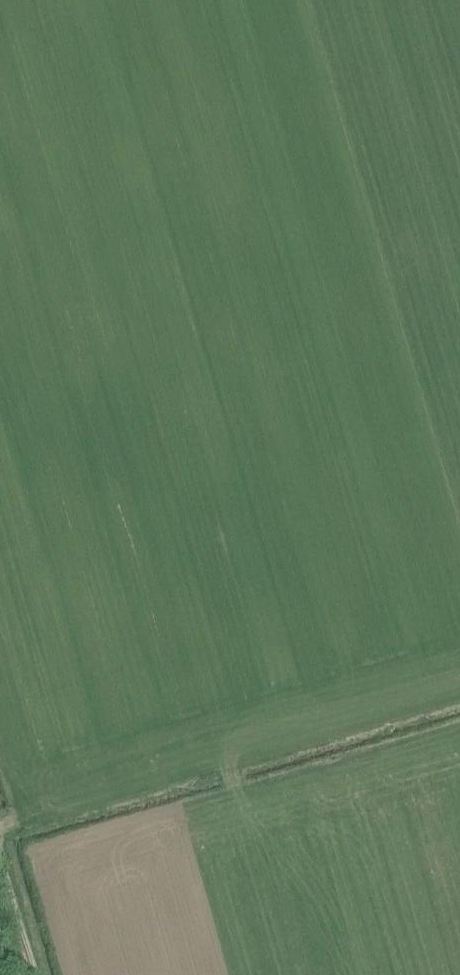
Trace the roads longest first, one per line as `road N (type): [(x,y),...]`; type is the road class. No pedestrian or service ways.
road 1 (track): [(0,852),(36,974)]

